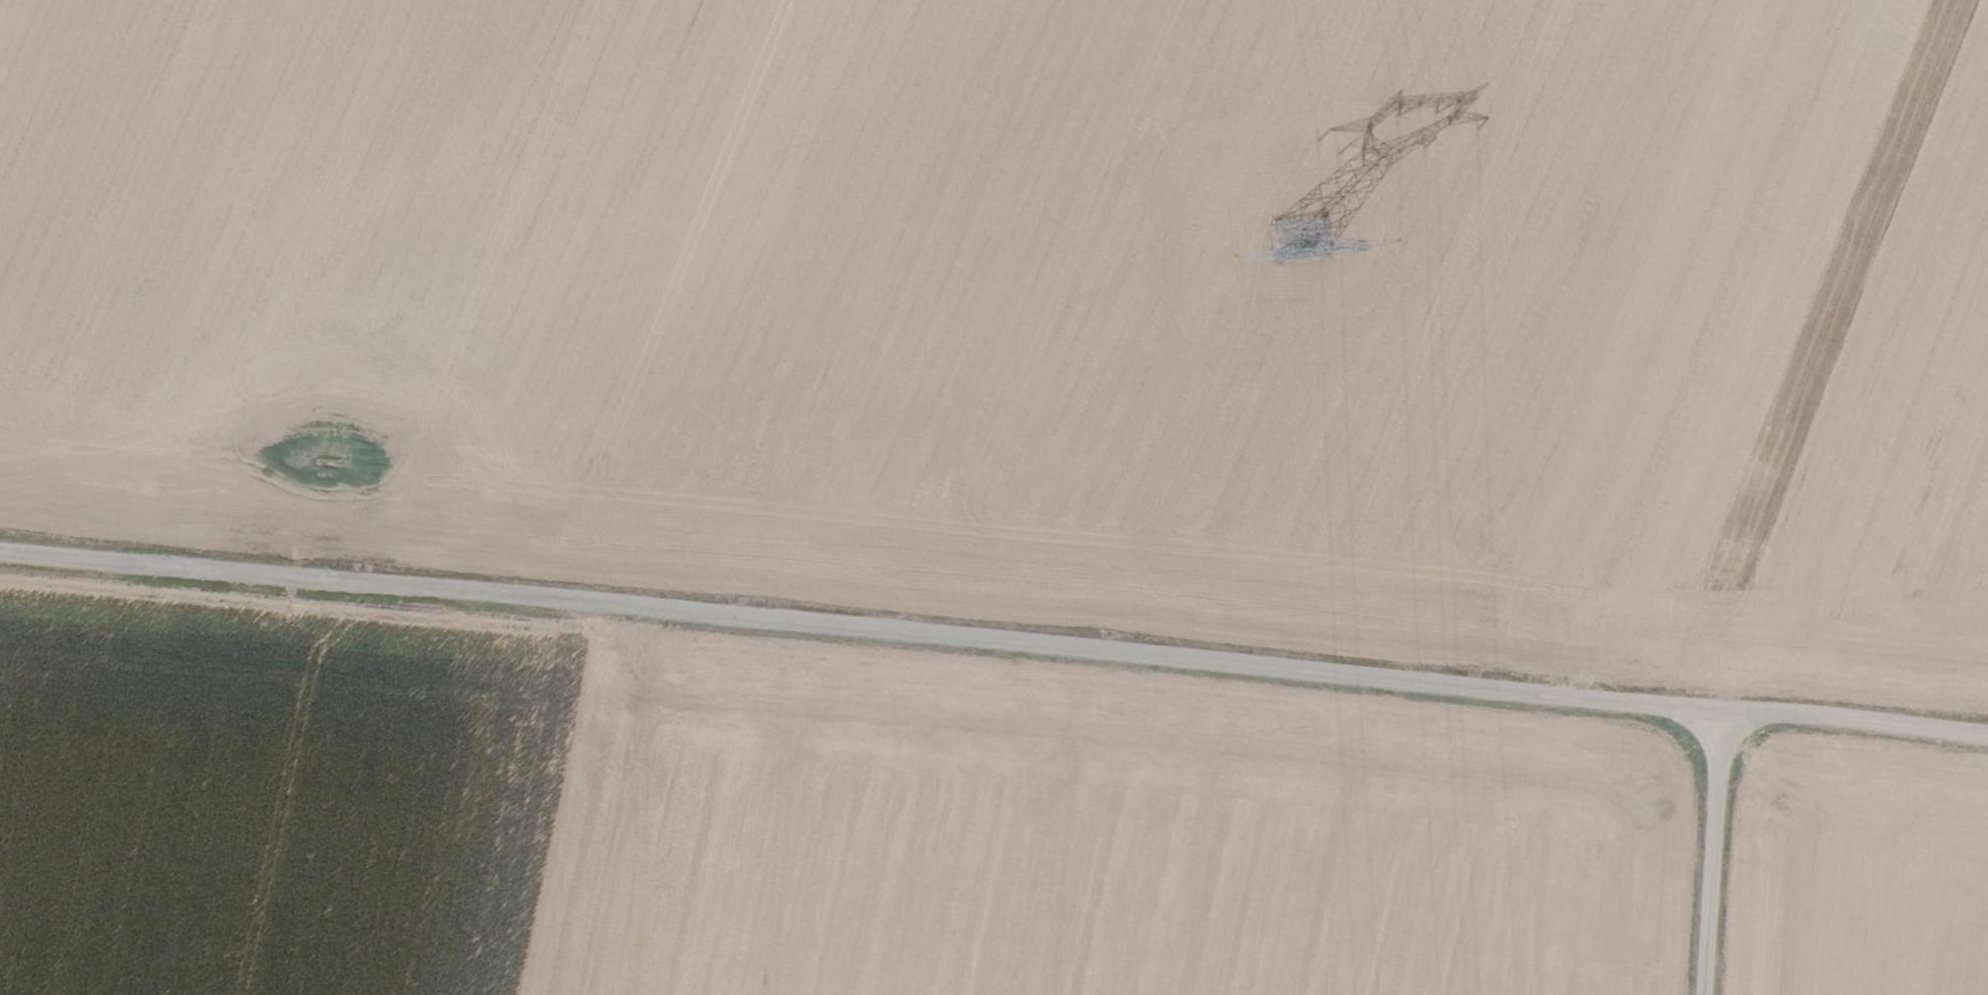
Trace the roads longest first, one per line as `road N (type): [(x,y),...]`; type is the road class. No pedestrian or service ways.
road 1 (track): [(0,552),(1987,733)]
road 2 (track): [(1706,994),(1722,707)]

